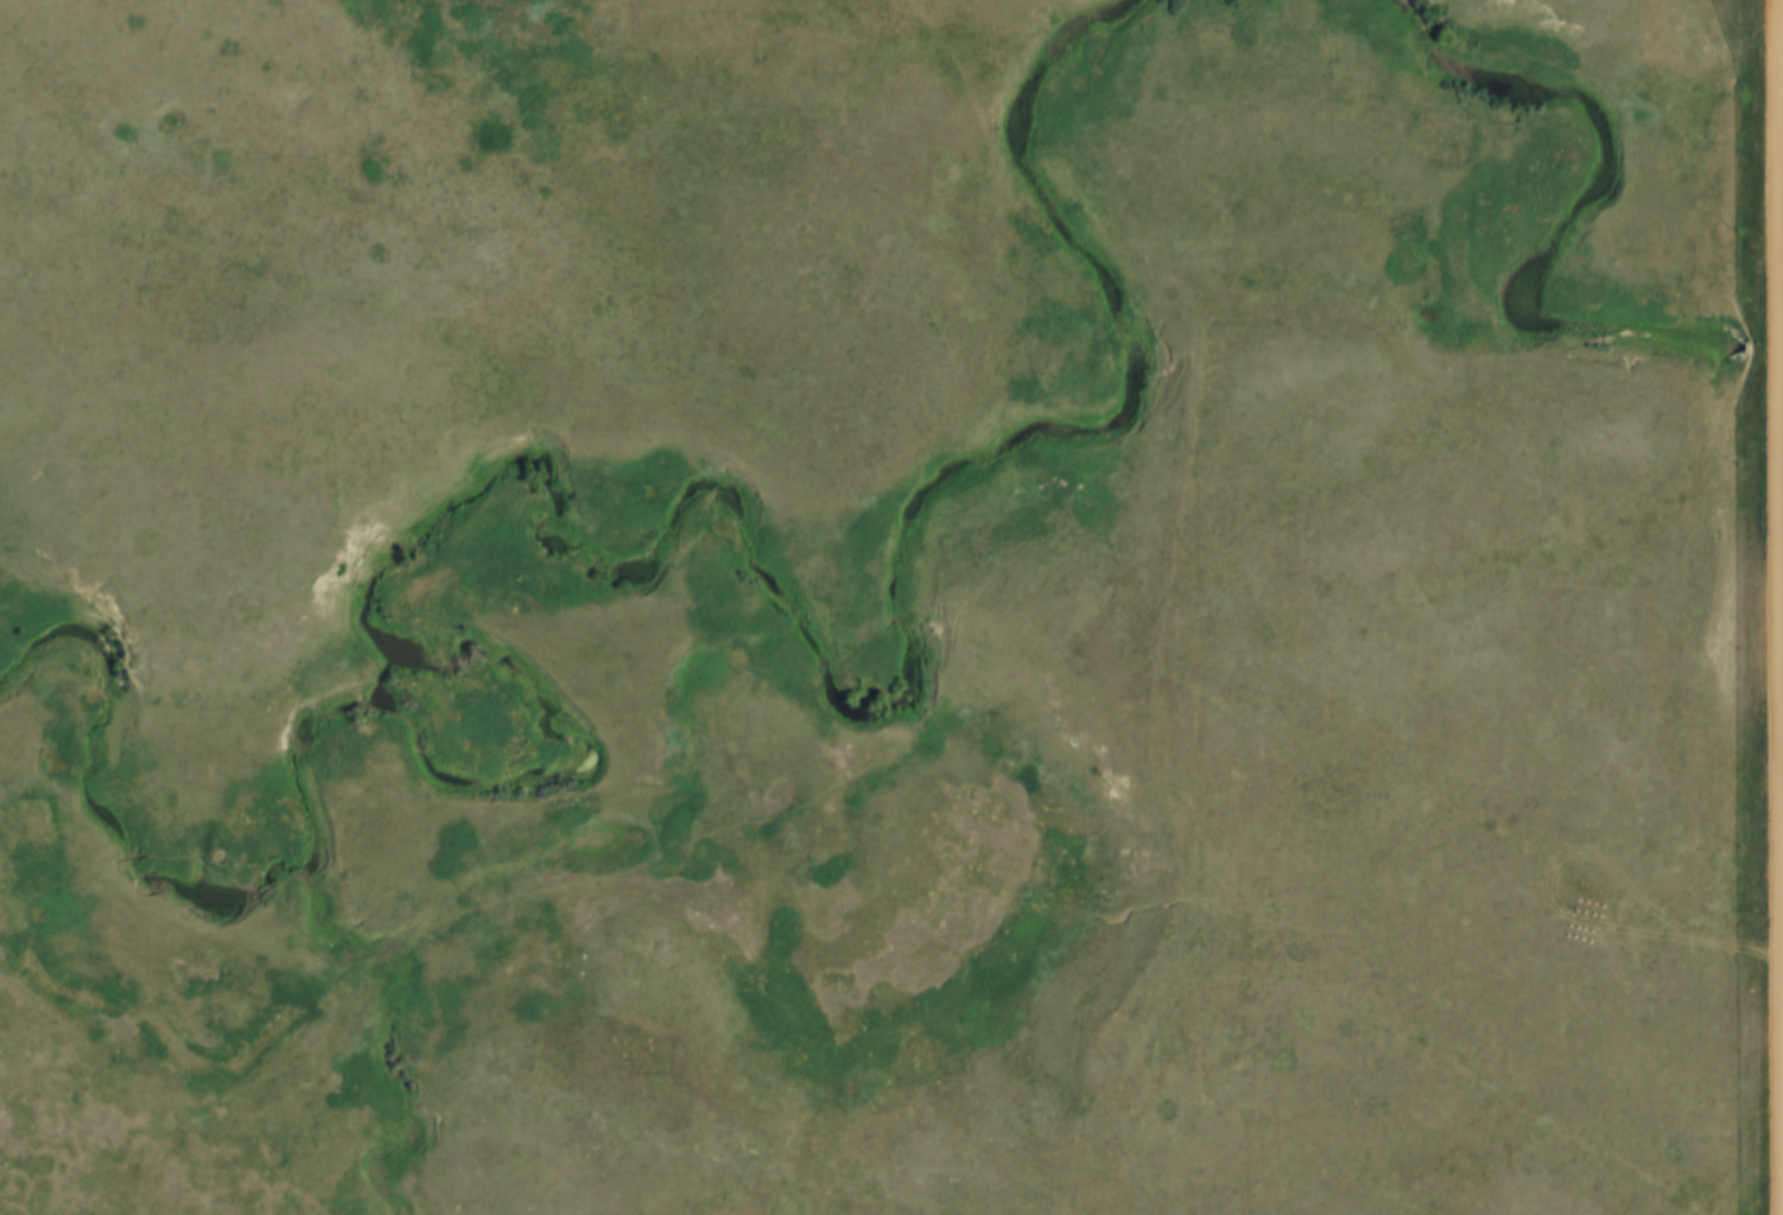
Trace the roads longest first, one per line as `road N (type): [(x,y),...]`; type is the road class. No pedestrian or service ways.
road 1 (residential): [(1778,0),(1782,1076)]

